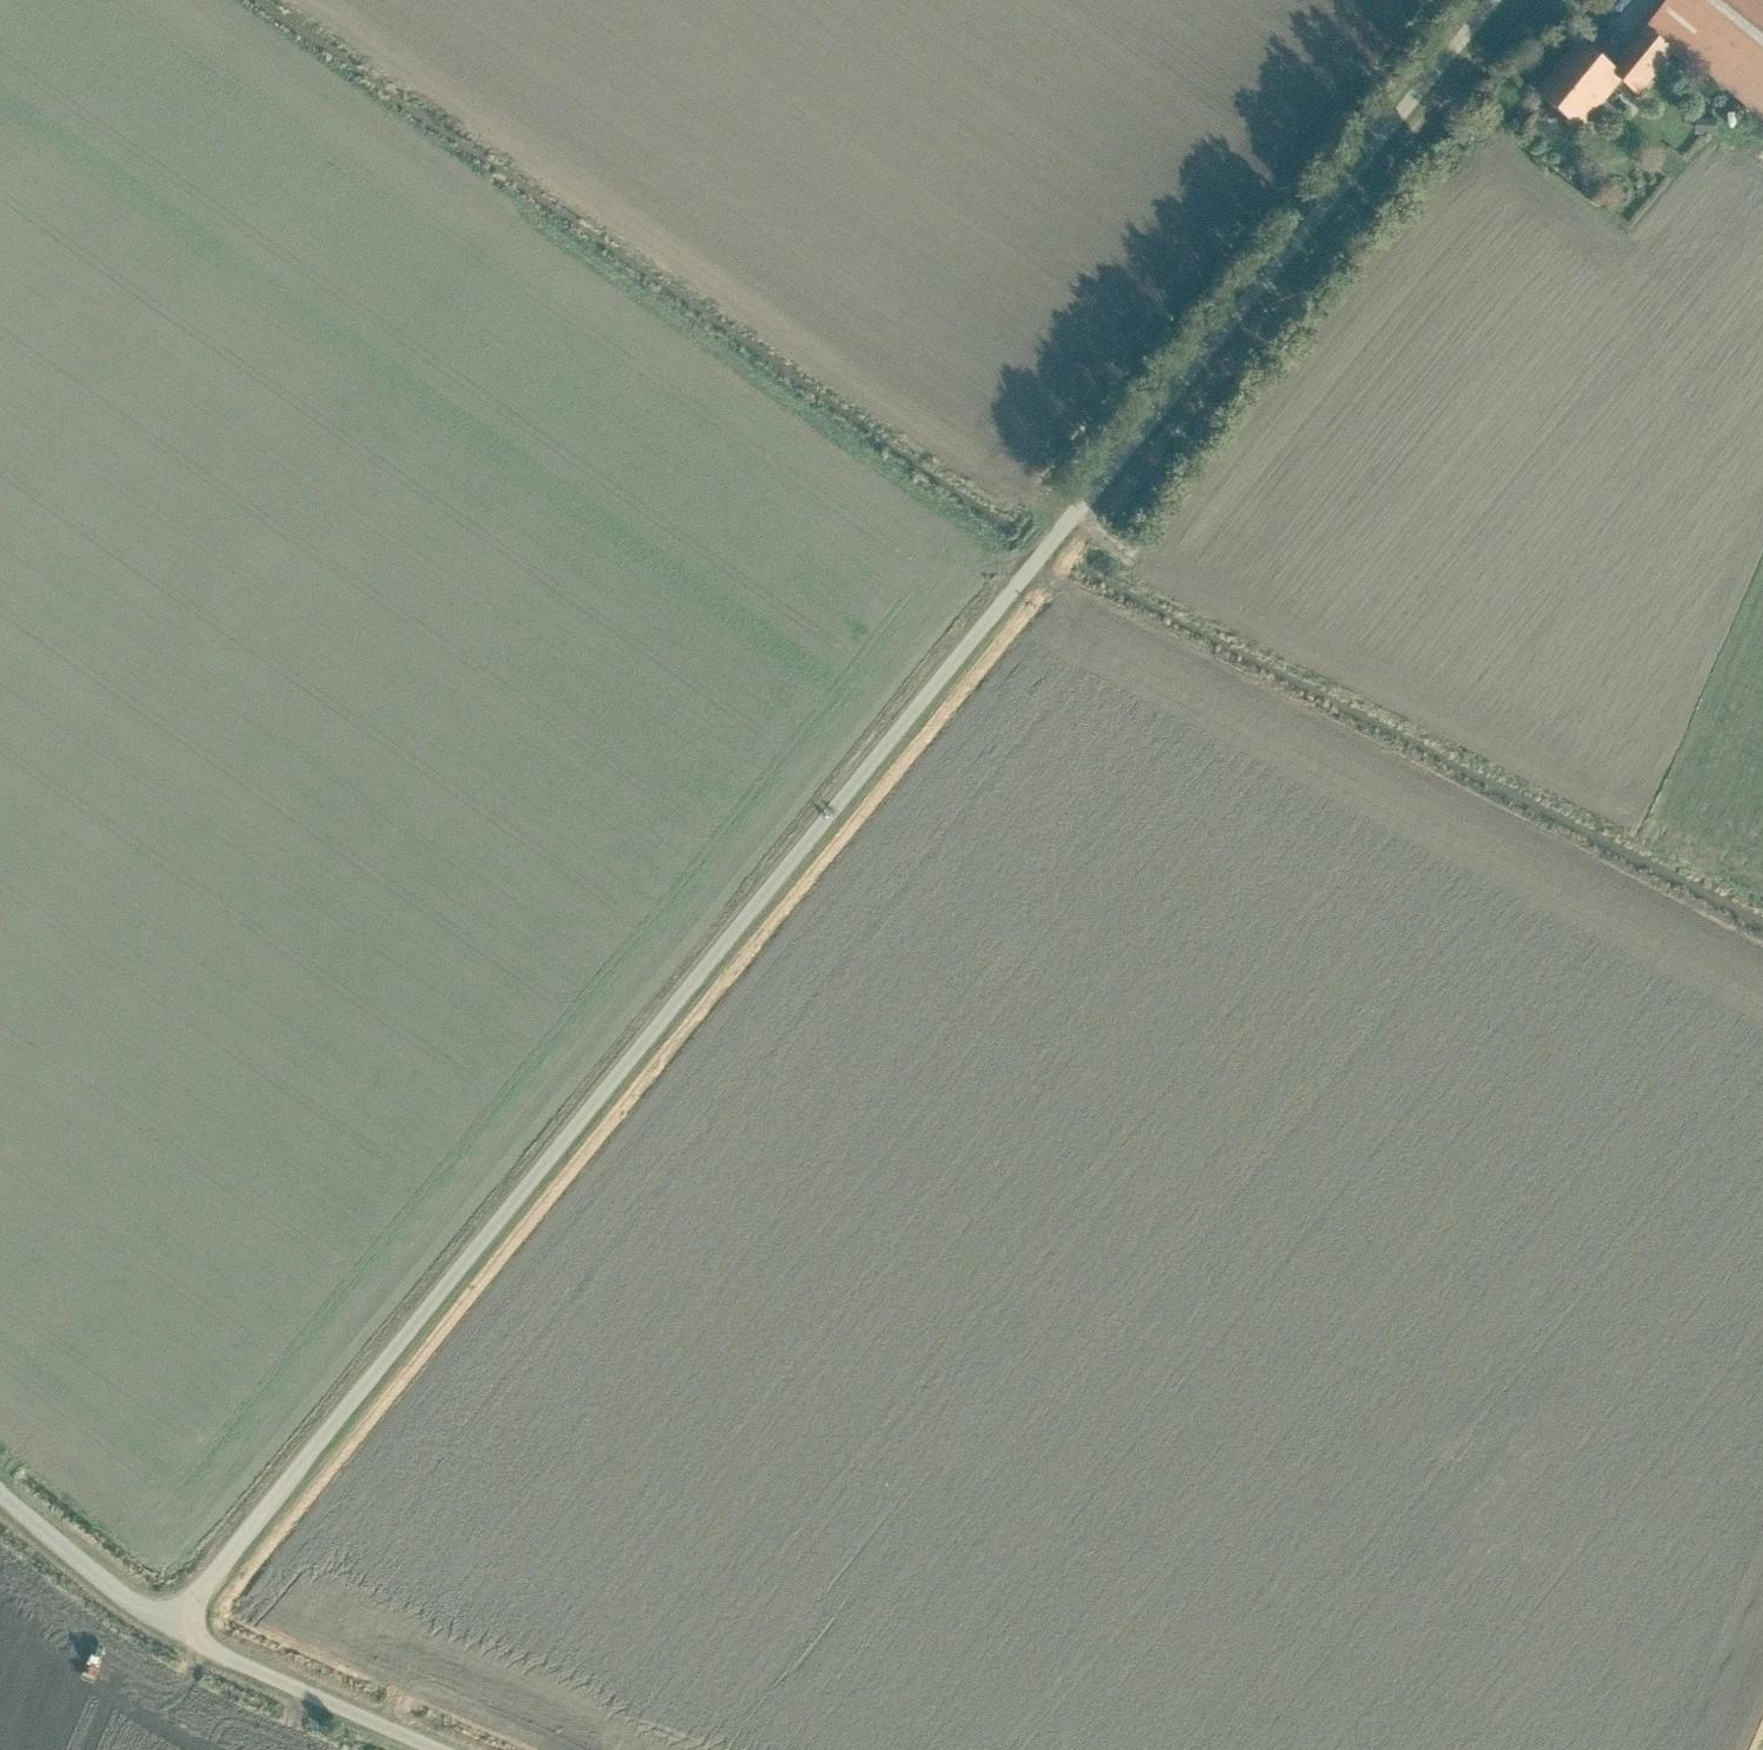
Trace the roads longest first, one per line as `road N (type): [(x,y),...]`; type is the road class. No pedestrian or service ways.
road 1 (unclassified): [(0,1498),(170,1636),(1505,0)]
road 2 (track): [(170,1636),(432,1749)]

